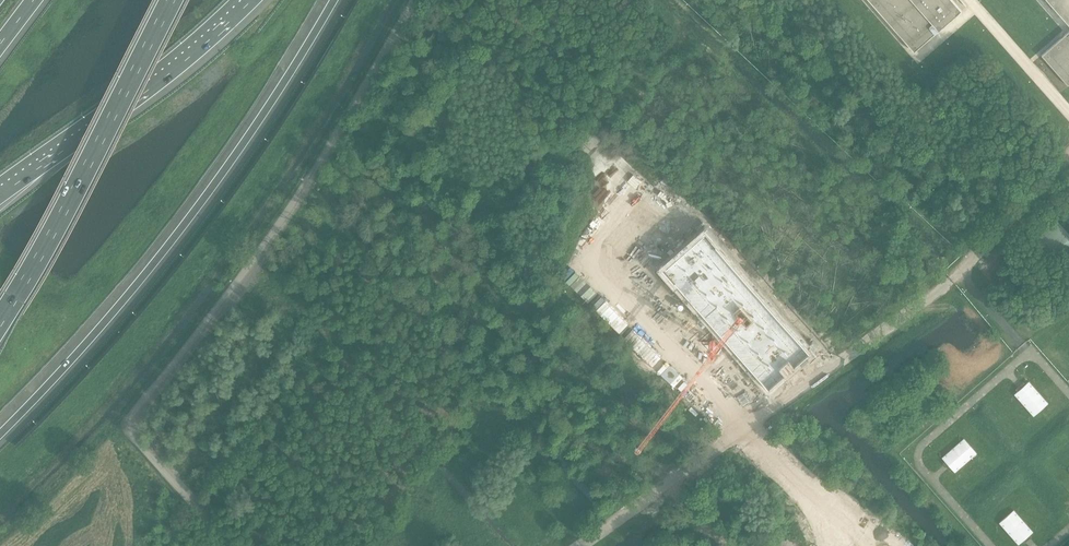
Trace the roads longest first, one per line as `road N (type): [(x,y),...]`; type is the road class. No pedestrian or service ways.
road 1 (motorway): [(0,434),(105,321),(210,190),(333,0)]
road 2 (motorway): [(0,320),(170,0)]
road 3 (motorway): [(0,185),(170,63),(241,0)]

